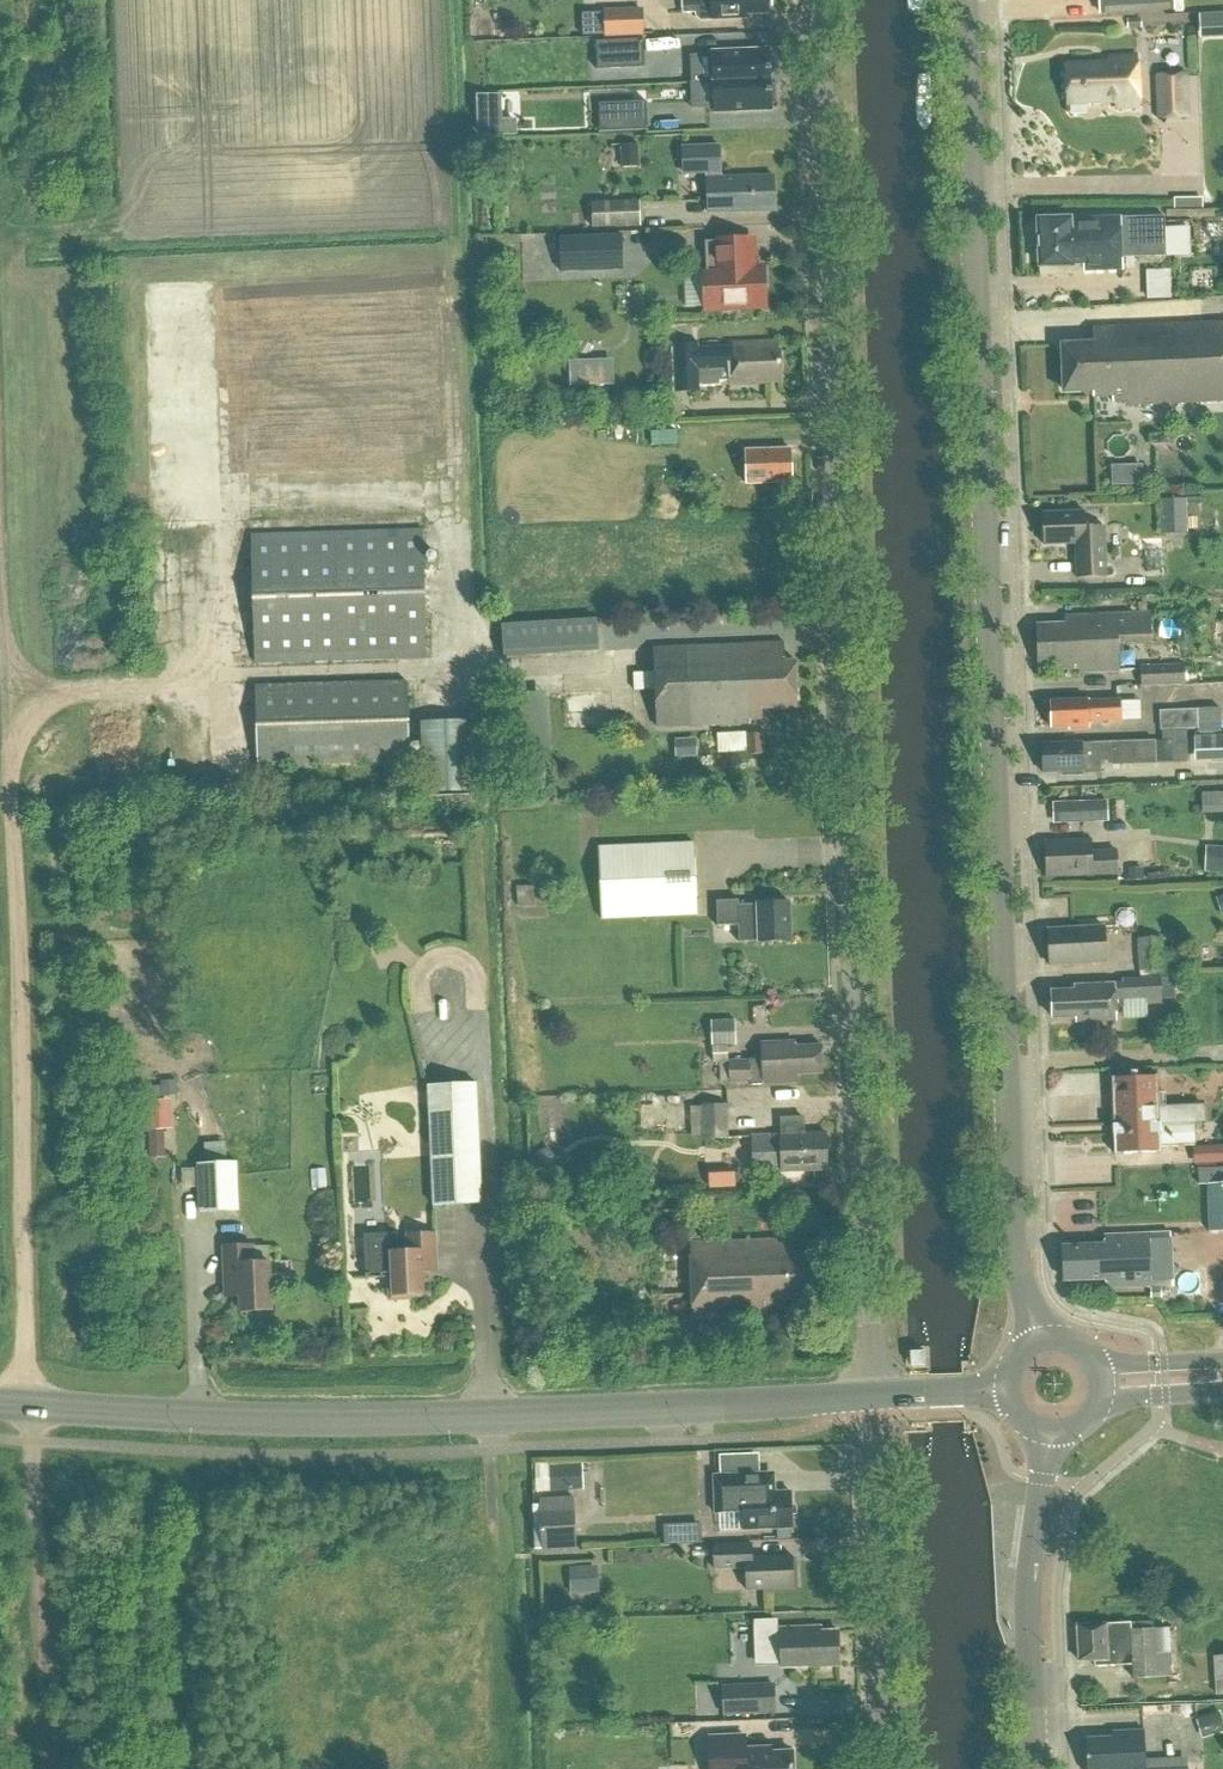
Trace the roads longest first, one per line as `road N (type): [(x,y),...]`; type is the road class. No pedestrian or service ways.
road 1 (track): [(0,329),(23,1291),(49,1768)]
road 2 (unclassified): [(876,1396),(818,0)]
road 3 (secondary): [(1040,1341),(1019,1236),(969,0)]
road 4 (secondary): [(876,1396),(278,1422),(0,1402)]
road 5 (unclassified): [(888,1768),(876,1396)]
road 6 (secondary): [(1034,1768),(1027,1598),(1051,1432)]
road 7 (secondary): [(876,1396),(1006,1388)]
road 8 (secondary): [(1222,1362),(1097,1367)]
road 9 (secondary): [(1099,1400),(1222,1392)]

